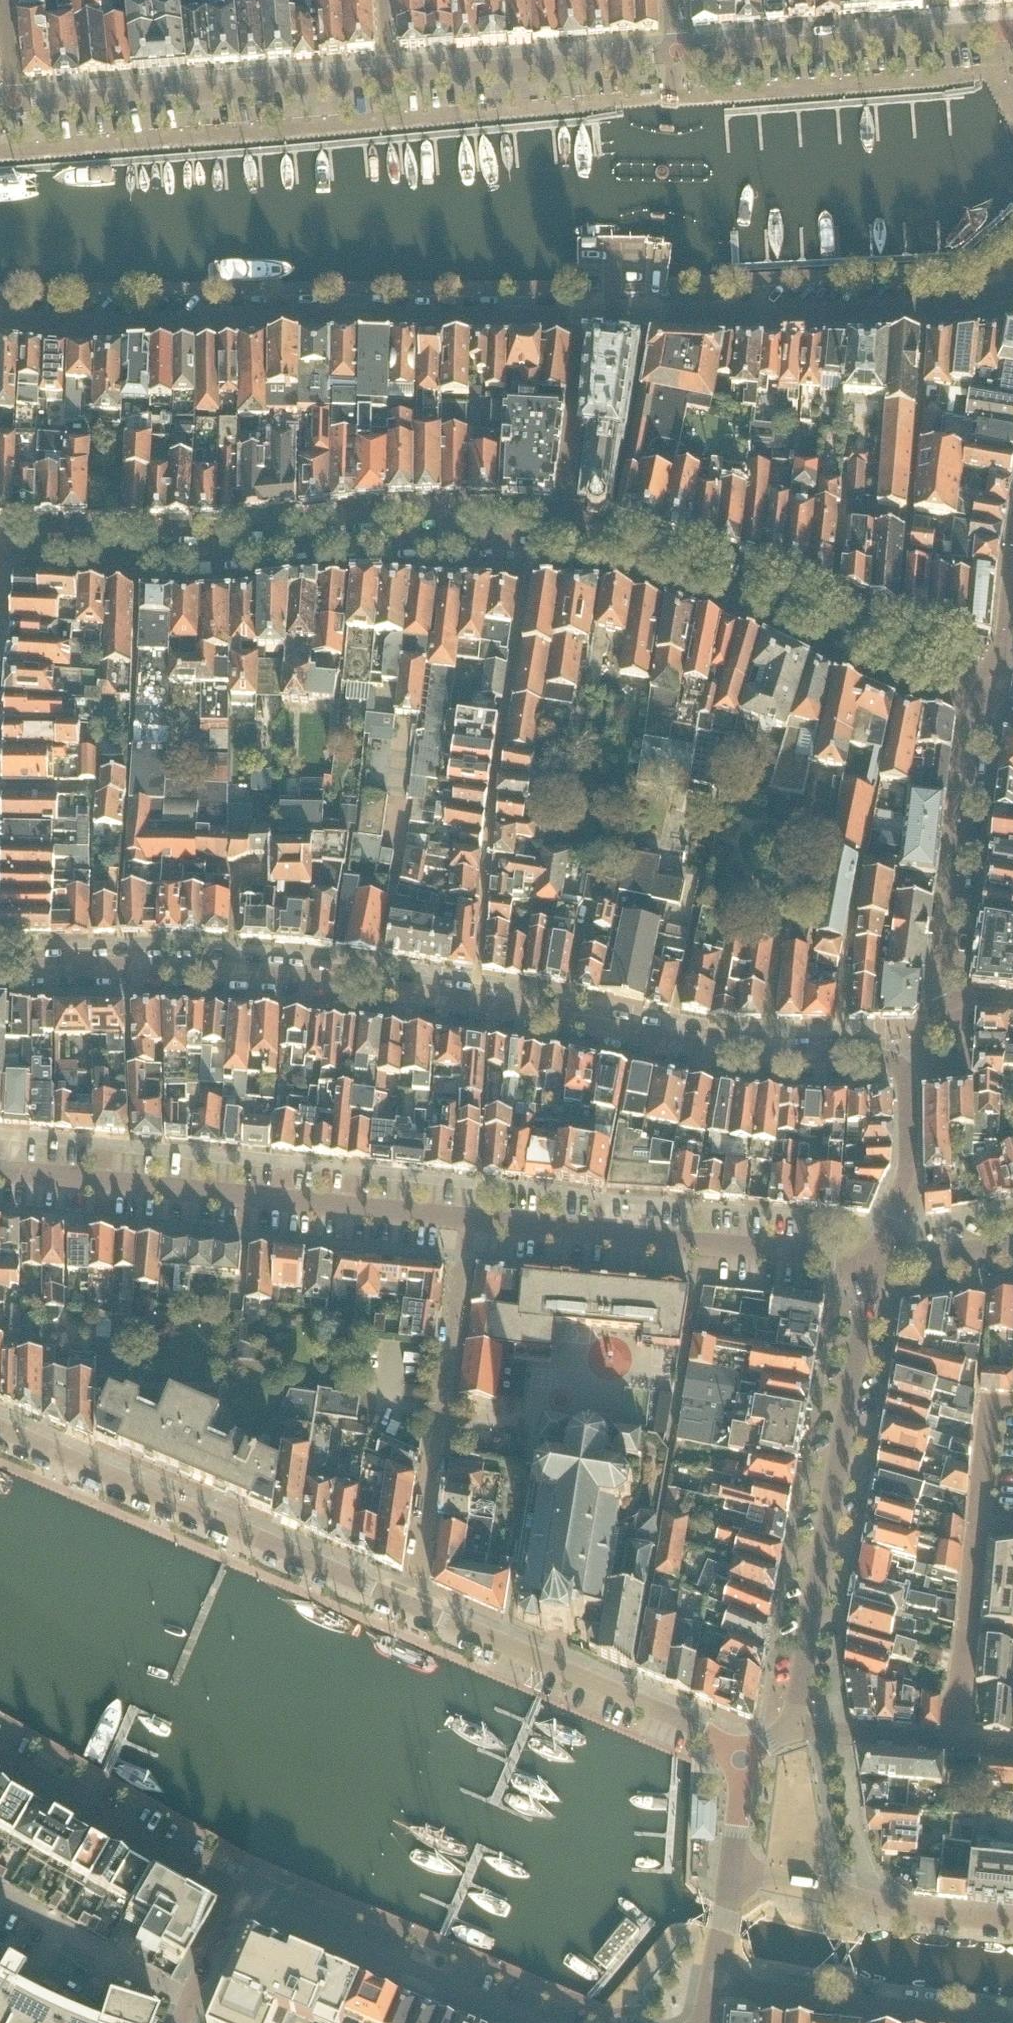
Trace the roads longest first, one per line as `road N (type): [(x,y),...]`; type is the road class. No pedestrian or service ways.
road 1 (residential): [(991,685),(678,567),(561,543),(373,541),(182,555),(0,549)]
road 2 (residential): [(0,317),(928,314),(1012,292)]
road 3 (residential): [(902,1070),(880,1057),(737,1053),(330,981),(0,968)]
road 4 (unclassified): [(741,1760),(694,1726),(626,1696),(0,1429)]
road 5 (residential): [(794,1728),(877,1263)]
road 6 (residential): [(469,1220),(0,1172)]
road 7 (residential): [(877,1263),(469,1220)]
road 8 (residential): [(15,107),(389,79)]
road 9 (residential): [(418,1564),(469,1220)]
road 10 (residential): [(678,54),(1012,30)]
road 11 (residential): [(244,1899),(527,2022)]
road 12 (residential): [(1012,2022),(825,2003),(714,1978)]
road 13 (residential): [(389,79),(678,54)]
road 14 (residential): [(944,1000),(976,738),(986,717)]
road 15 (residential): [(1012,1922),(914,1912),(732,1872)]
road 16 (residential): [(0,1759),(244,1899)]
road 17 (residential): [(956,1743),(978,1528)]
road 18 (residential): [(877,1263),(909,1163),(902,1070)]
road 19 (residential): [(956,1743),(794,1728)]
road 20 (residential): [(244,1899),(183,2022)]
road 21 (residential): [(877,1263),(1012,1244)]
road 22 (residential): [(978,1528),(990,1404)]

